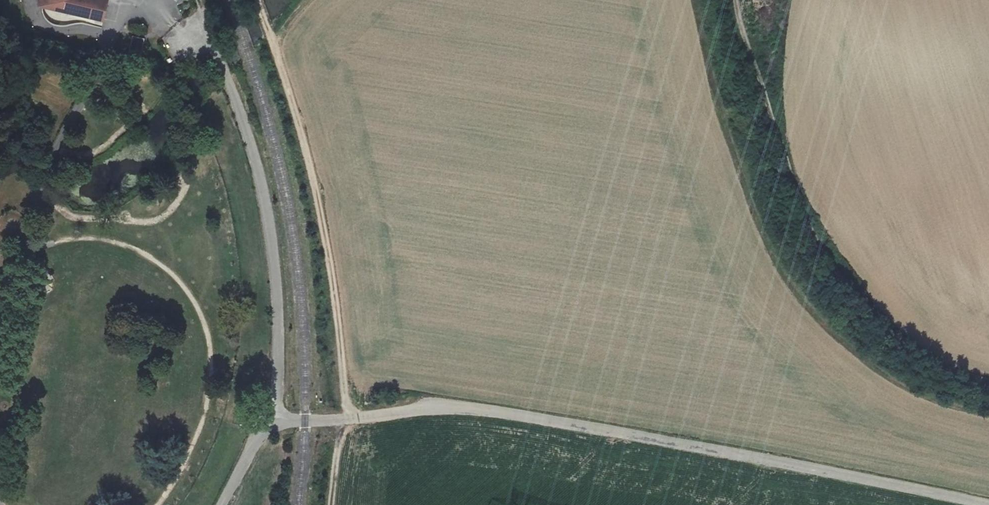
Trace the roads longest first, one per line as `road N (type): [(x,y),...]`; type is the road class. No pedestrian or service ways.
road 1 (unclassified): [(280,424),(437,408),(505,412),(984,504)]
road 2 (track): [(988,418),(917,397),(873,370),(825,329),(784,277),(733,147),(697,0)]
road 3 (track): [(988,381),(924,360),(826,257),(807,220),(737,0)]
road 4 (residential): [(170,29),(218,56),(259,175),(279,278),(280,424)]
road 5 (track): [(258,0),(319,192),(348,418)]

